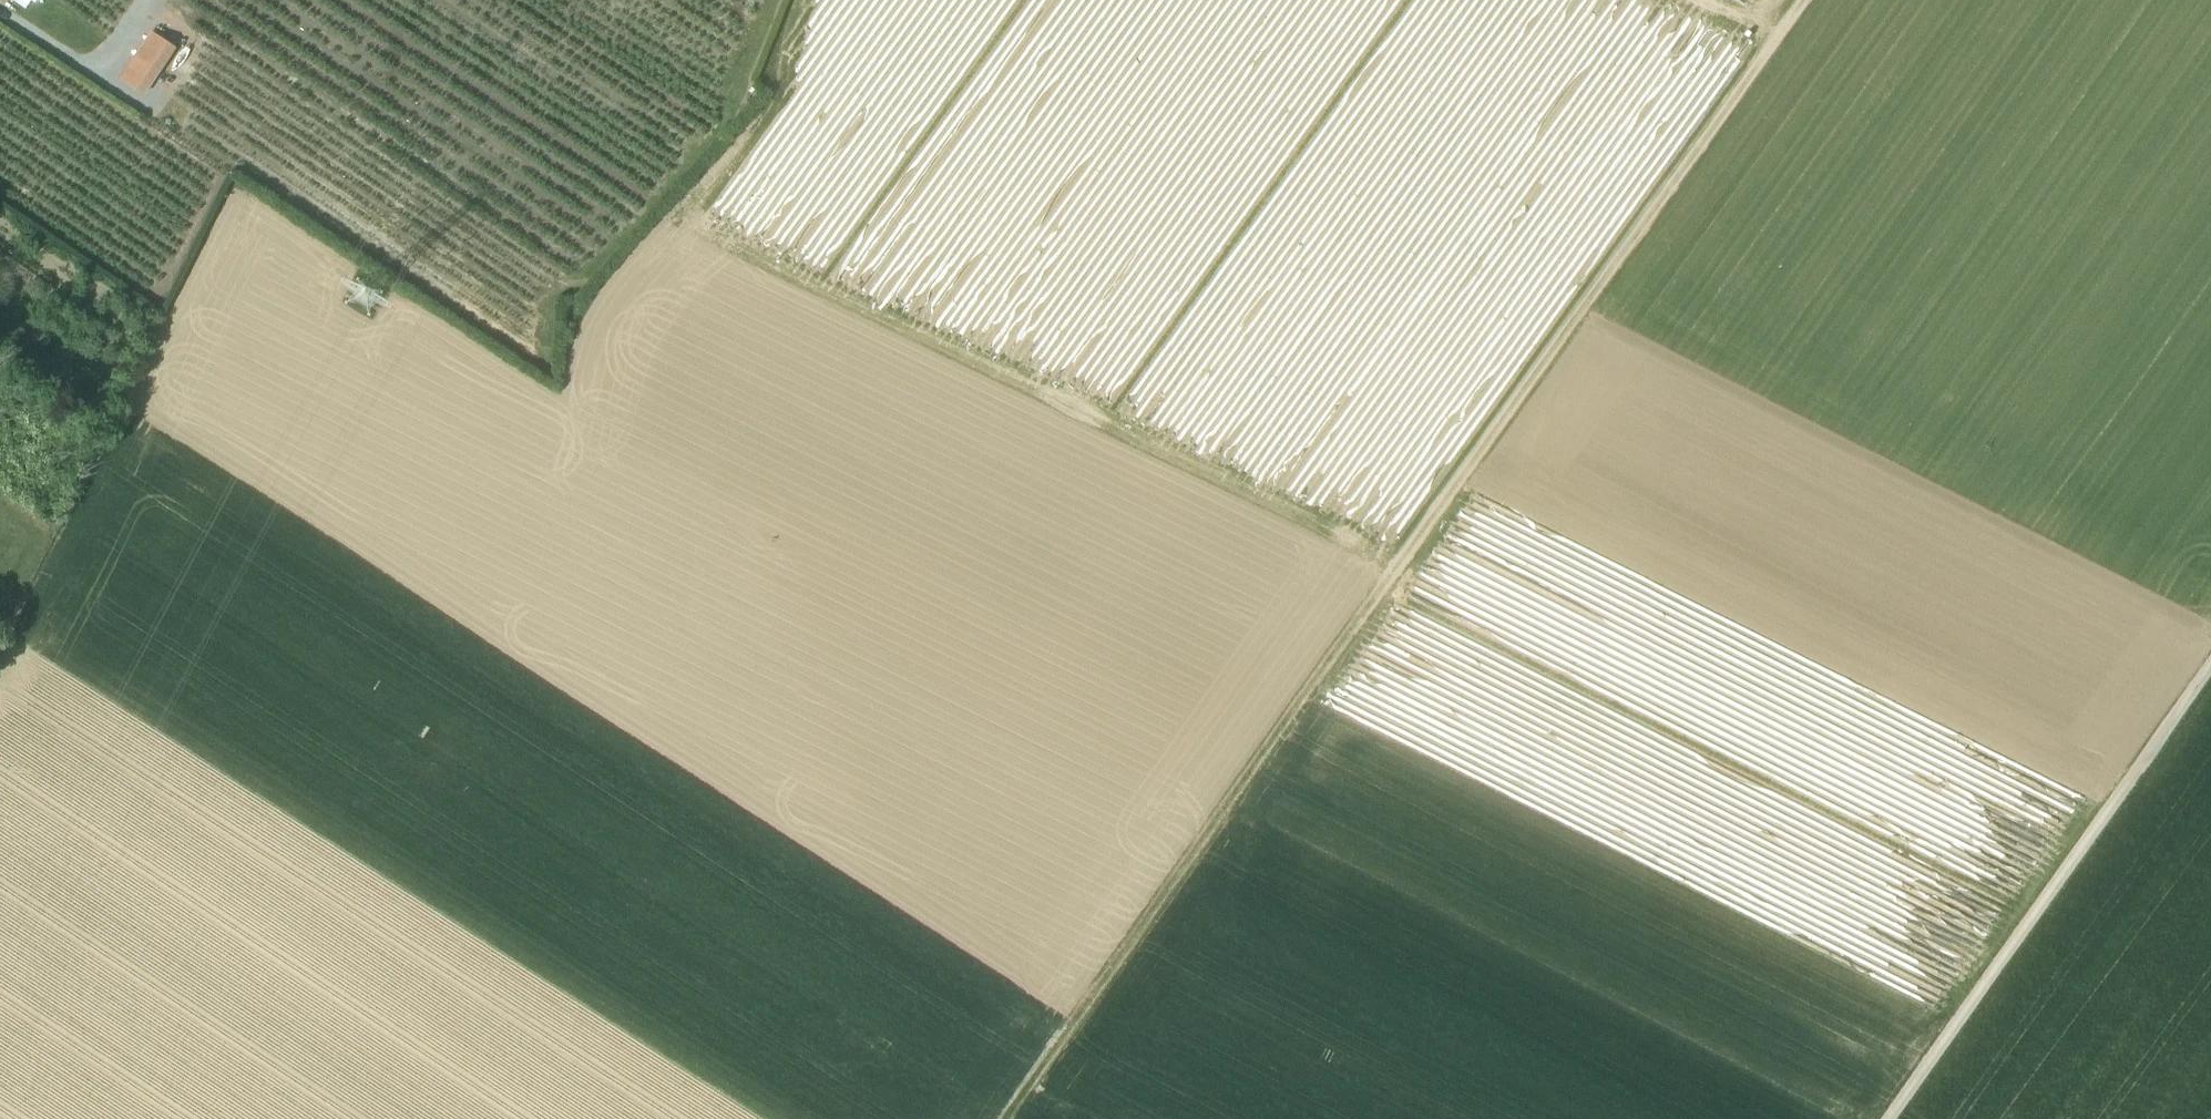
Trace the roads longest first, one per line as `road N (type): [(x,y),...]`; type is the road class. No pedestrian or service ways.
road 1 (track): [(1006,1118),(1218,813),(1811,0)]
road 2 (track): [(1892,1118),(2210,671)]

